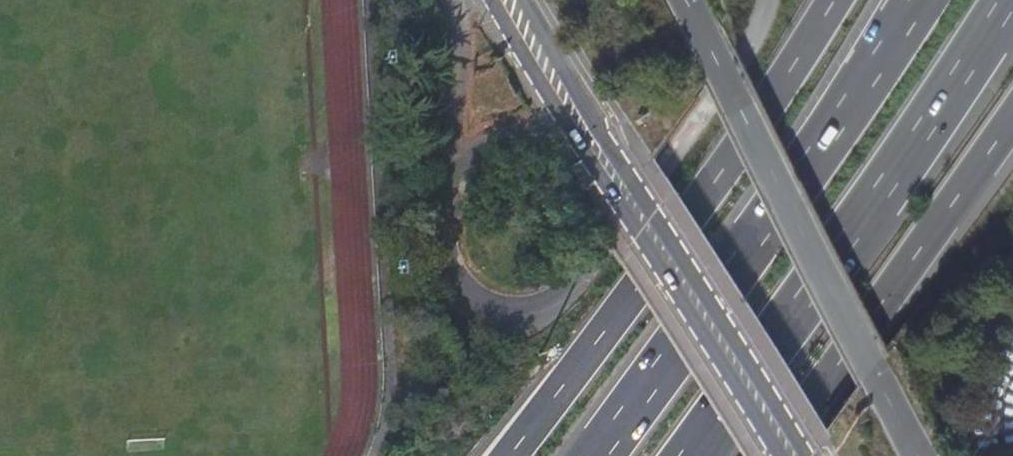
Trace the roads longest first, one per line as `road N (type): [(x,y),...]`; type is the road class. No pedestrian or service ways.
road 1 (motorway): [(835,0),(711,187),(511,455)]
road 2 (motorway): [(689,455),(1009,0)]
road 3 (secondary): [(492,0),(777,455)]
road 4 (secondary): [(806,455),(527,0)]
road 5 (motorway): [(689,0),(918,455)]
road 6 (motorway): [(868,77),(597,455)]
road 7 (motorway): [(775,455),(1012,121)]

